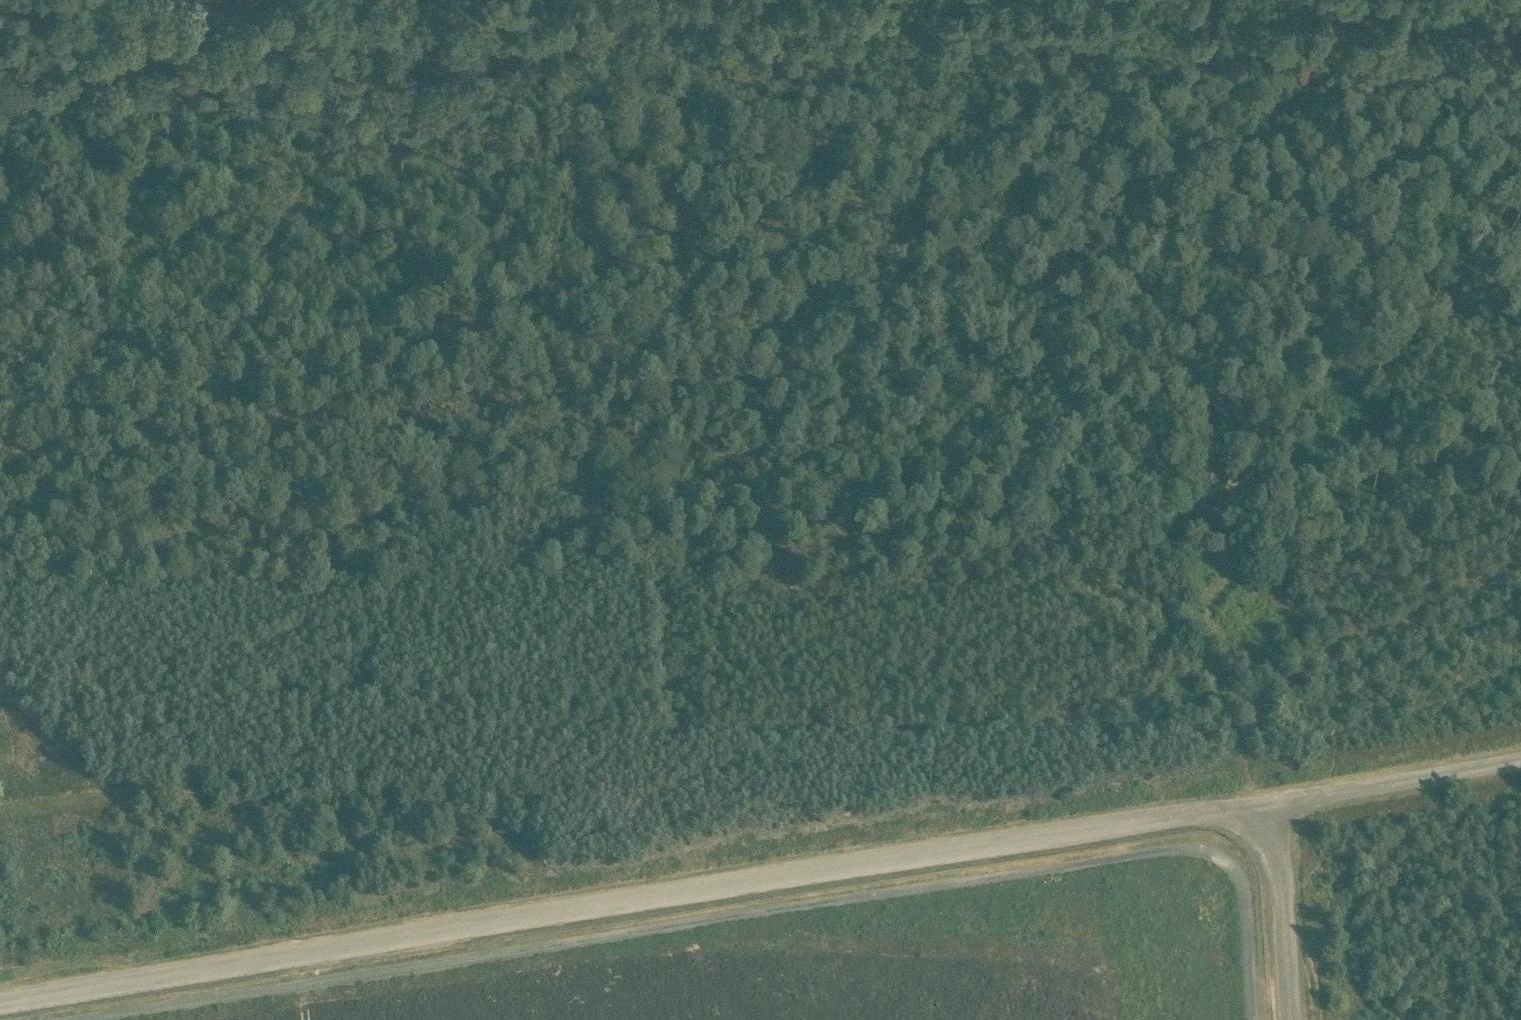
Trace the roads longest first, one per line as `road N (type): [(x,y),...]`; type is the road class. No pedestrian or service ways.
road 1 (track): [(0,1006),(1218,812),(1255,821),(1275,850),(1291,1019)]

